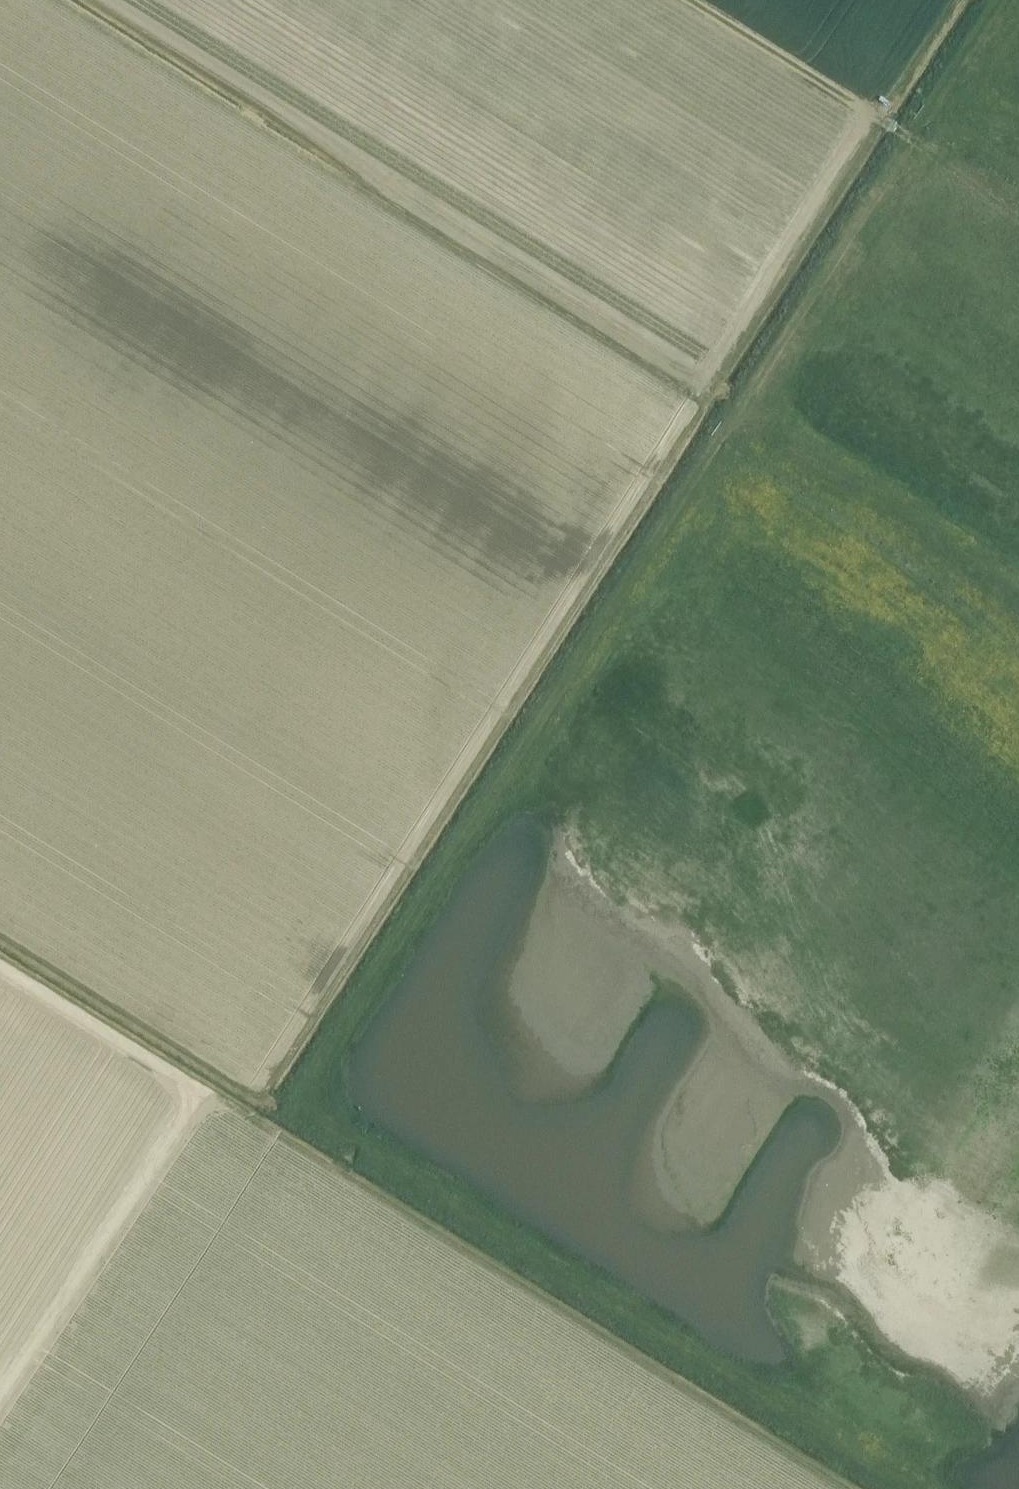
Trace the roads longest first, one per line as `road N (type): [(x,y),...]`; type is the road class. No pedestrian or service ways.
road 1 (track): [(0,962),(191,1082),(0,1379)]
road 2 (track): [(697,0),(880,113)]

